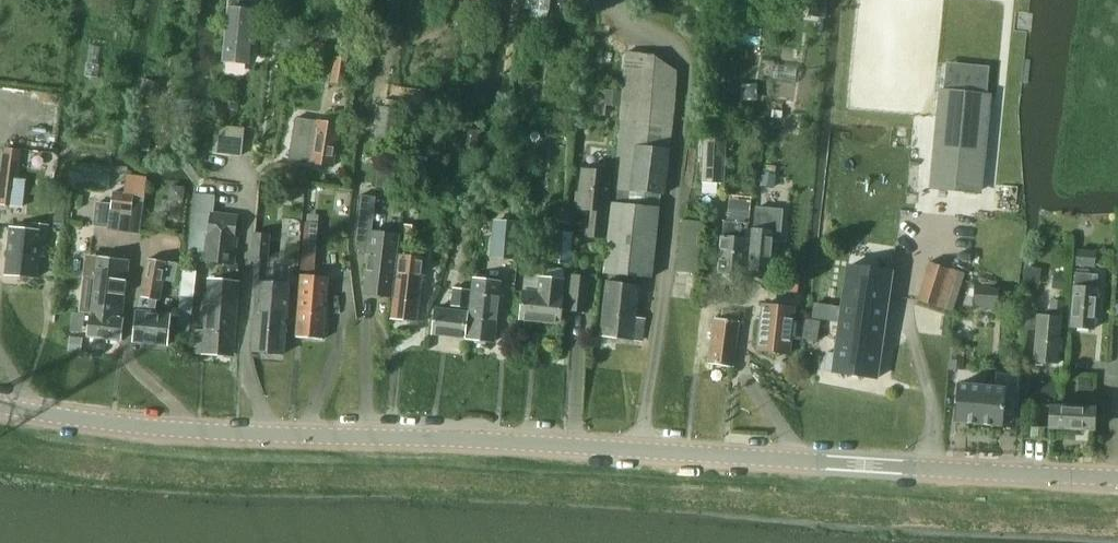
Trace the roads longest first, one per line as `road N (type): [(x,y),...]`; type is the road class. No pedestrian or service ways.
road 1 (tertiary): [(0,407),(156,429),(1117,480)]

